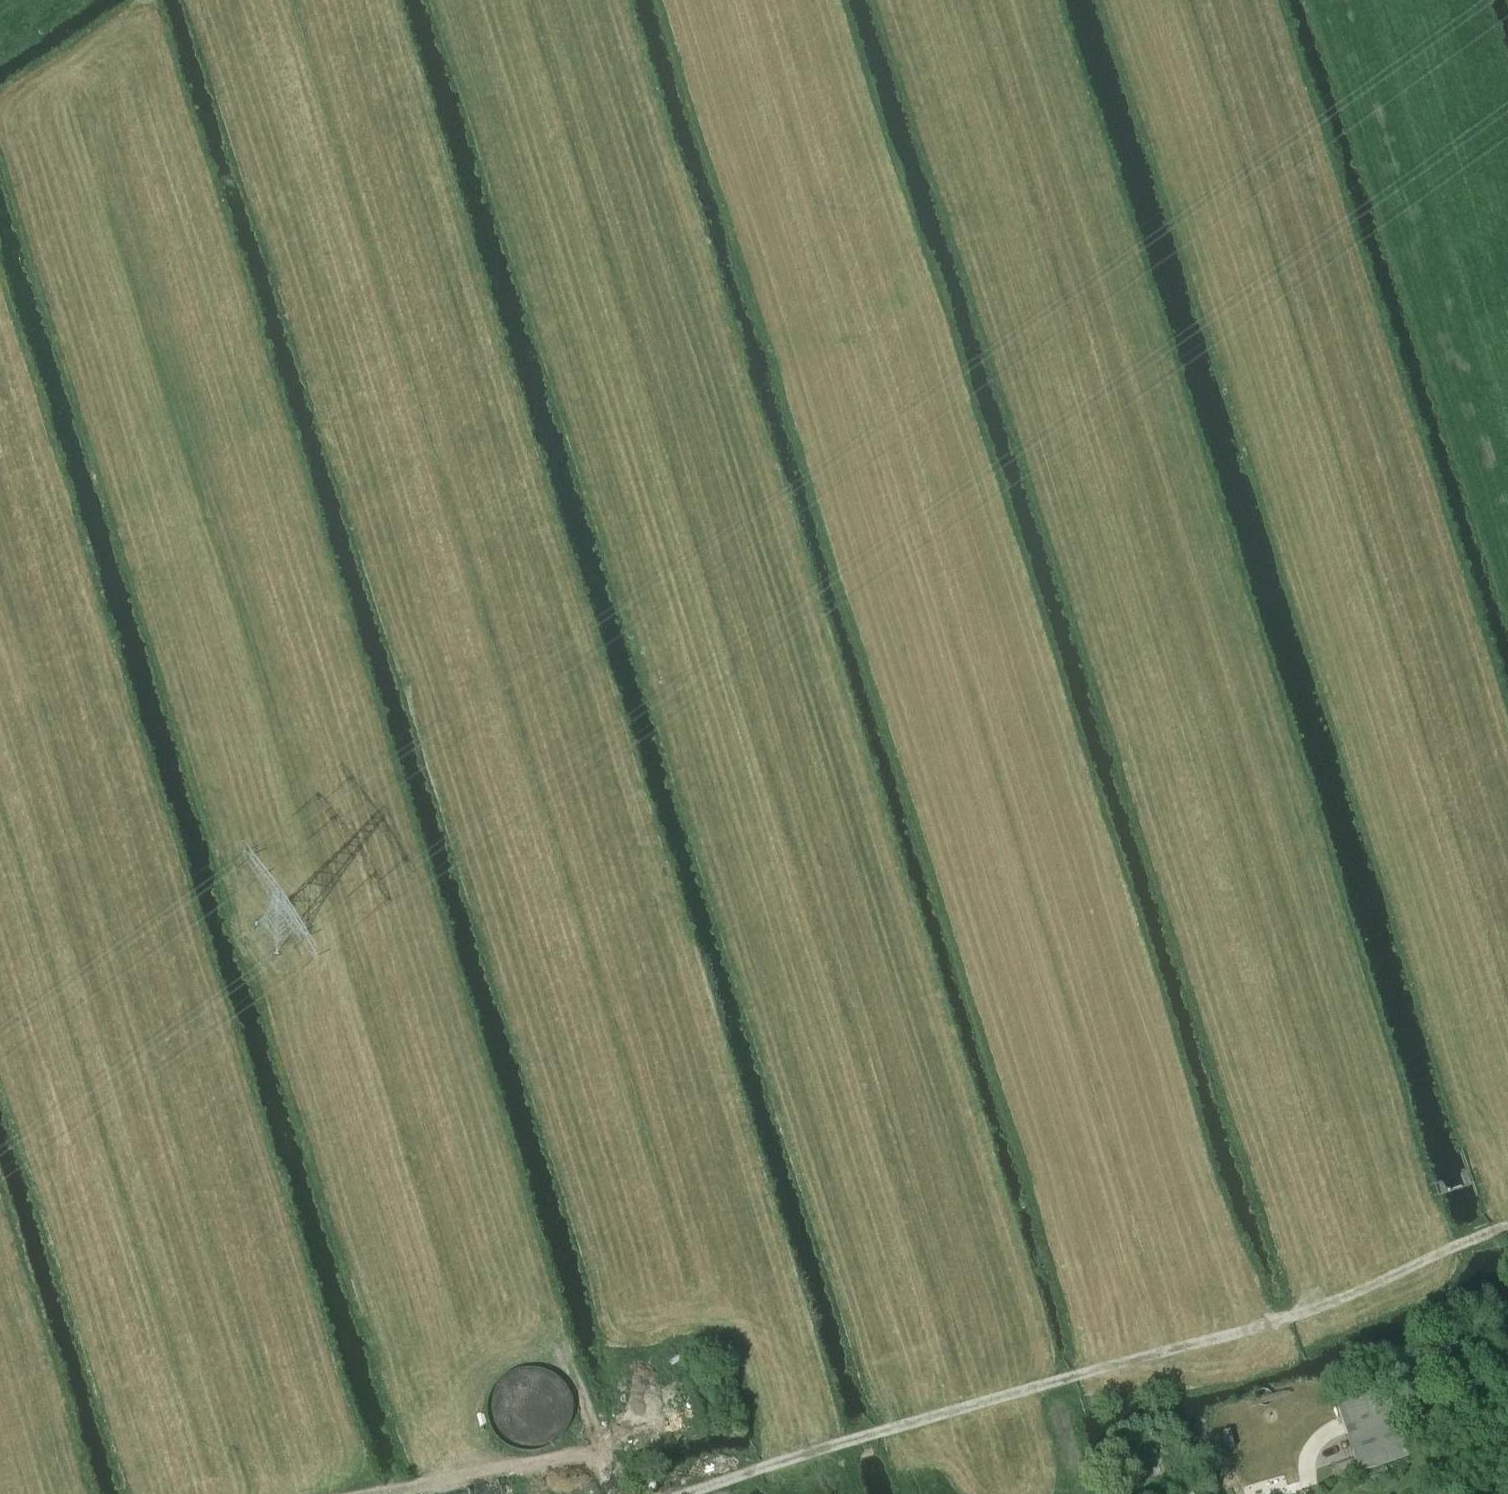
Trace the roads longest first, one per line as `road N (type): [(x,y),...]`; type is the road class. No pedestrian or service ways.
road 1 (track): [(373,1493),(602,1451),(614,1493)]

